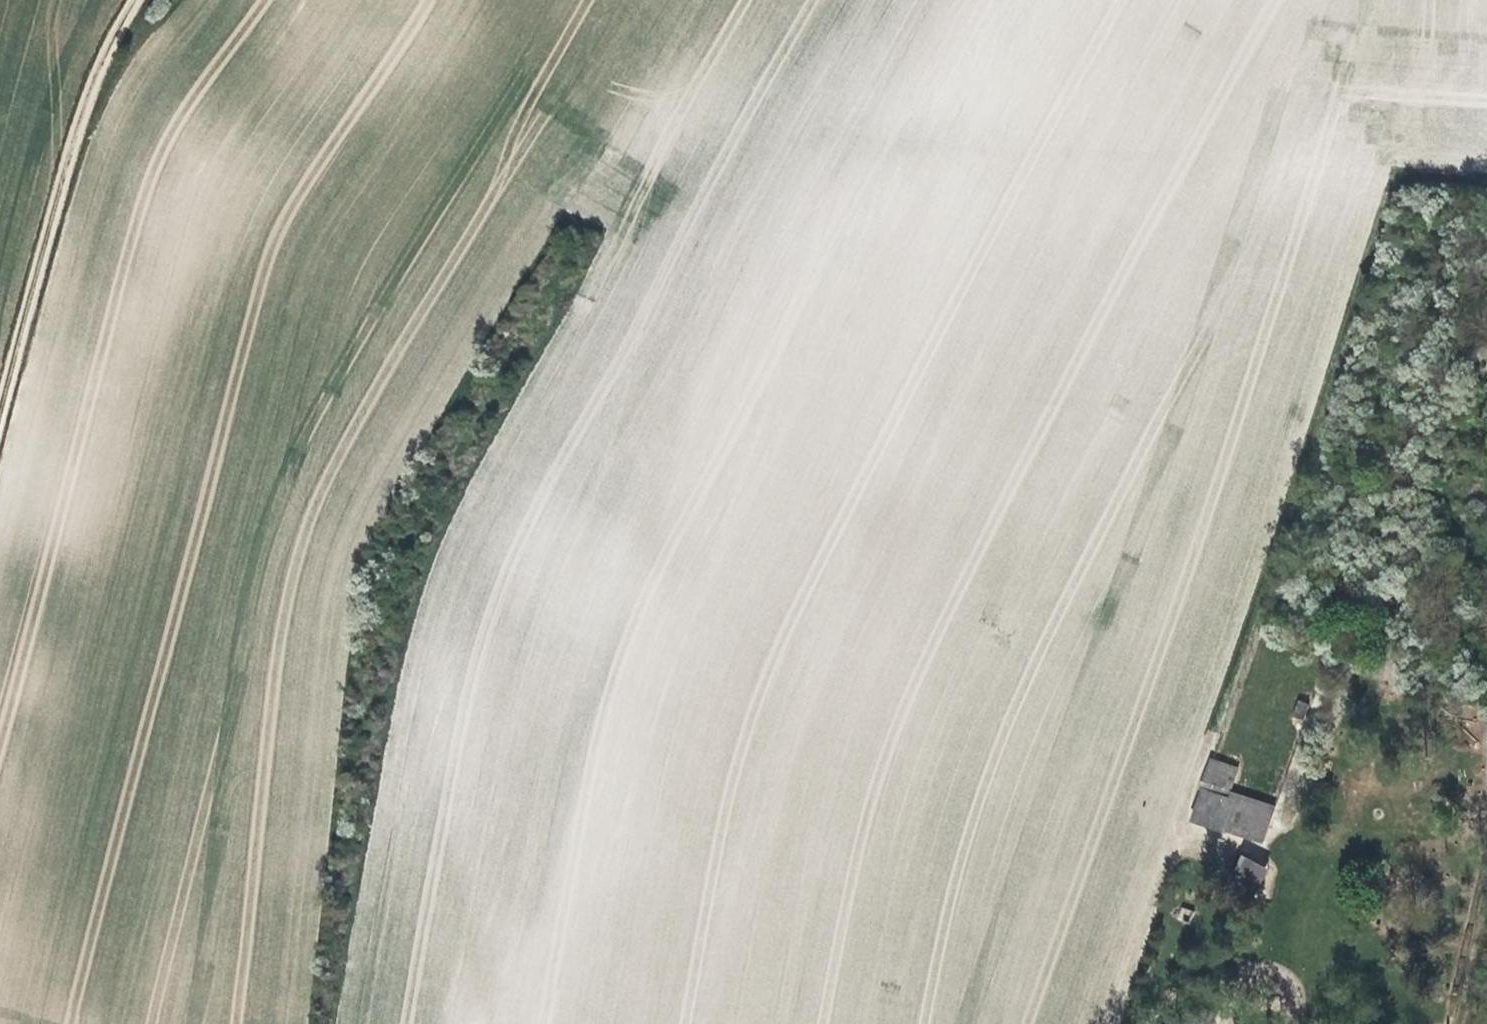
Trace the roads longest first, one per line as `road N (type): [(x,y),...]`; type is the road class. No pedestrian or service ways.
road 1 (track): [(0,425),(86,101),(104,43),(129,0)]

